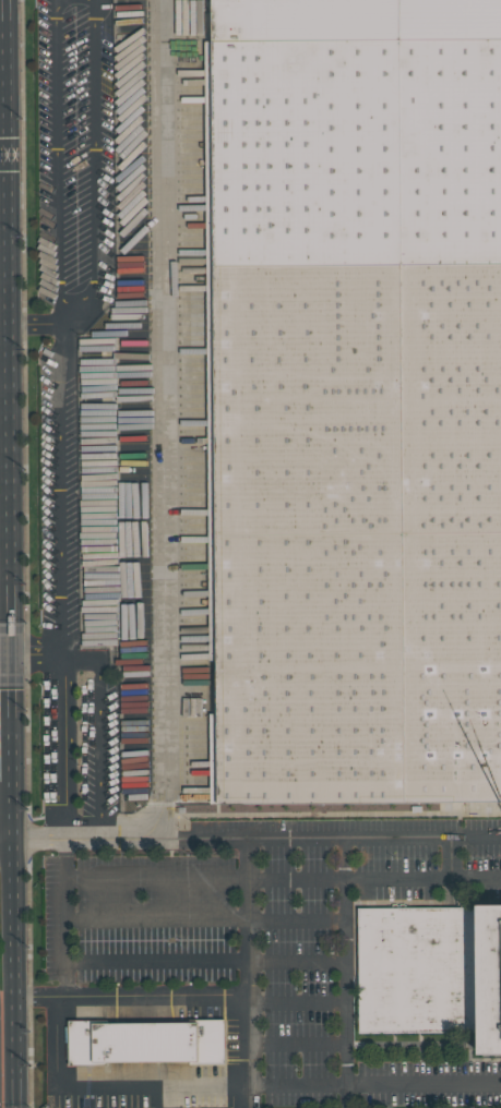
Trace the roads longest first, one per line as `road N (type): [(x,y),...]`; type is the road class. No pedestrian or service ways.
road 1 (primary): [(15,661),(10,318)]
road 2 (primary): [(18,1107),(16,780)]
road 3 (primary): [(9,205),(7,0)]

